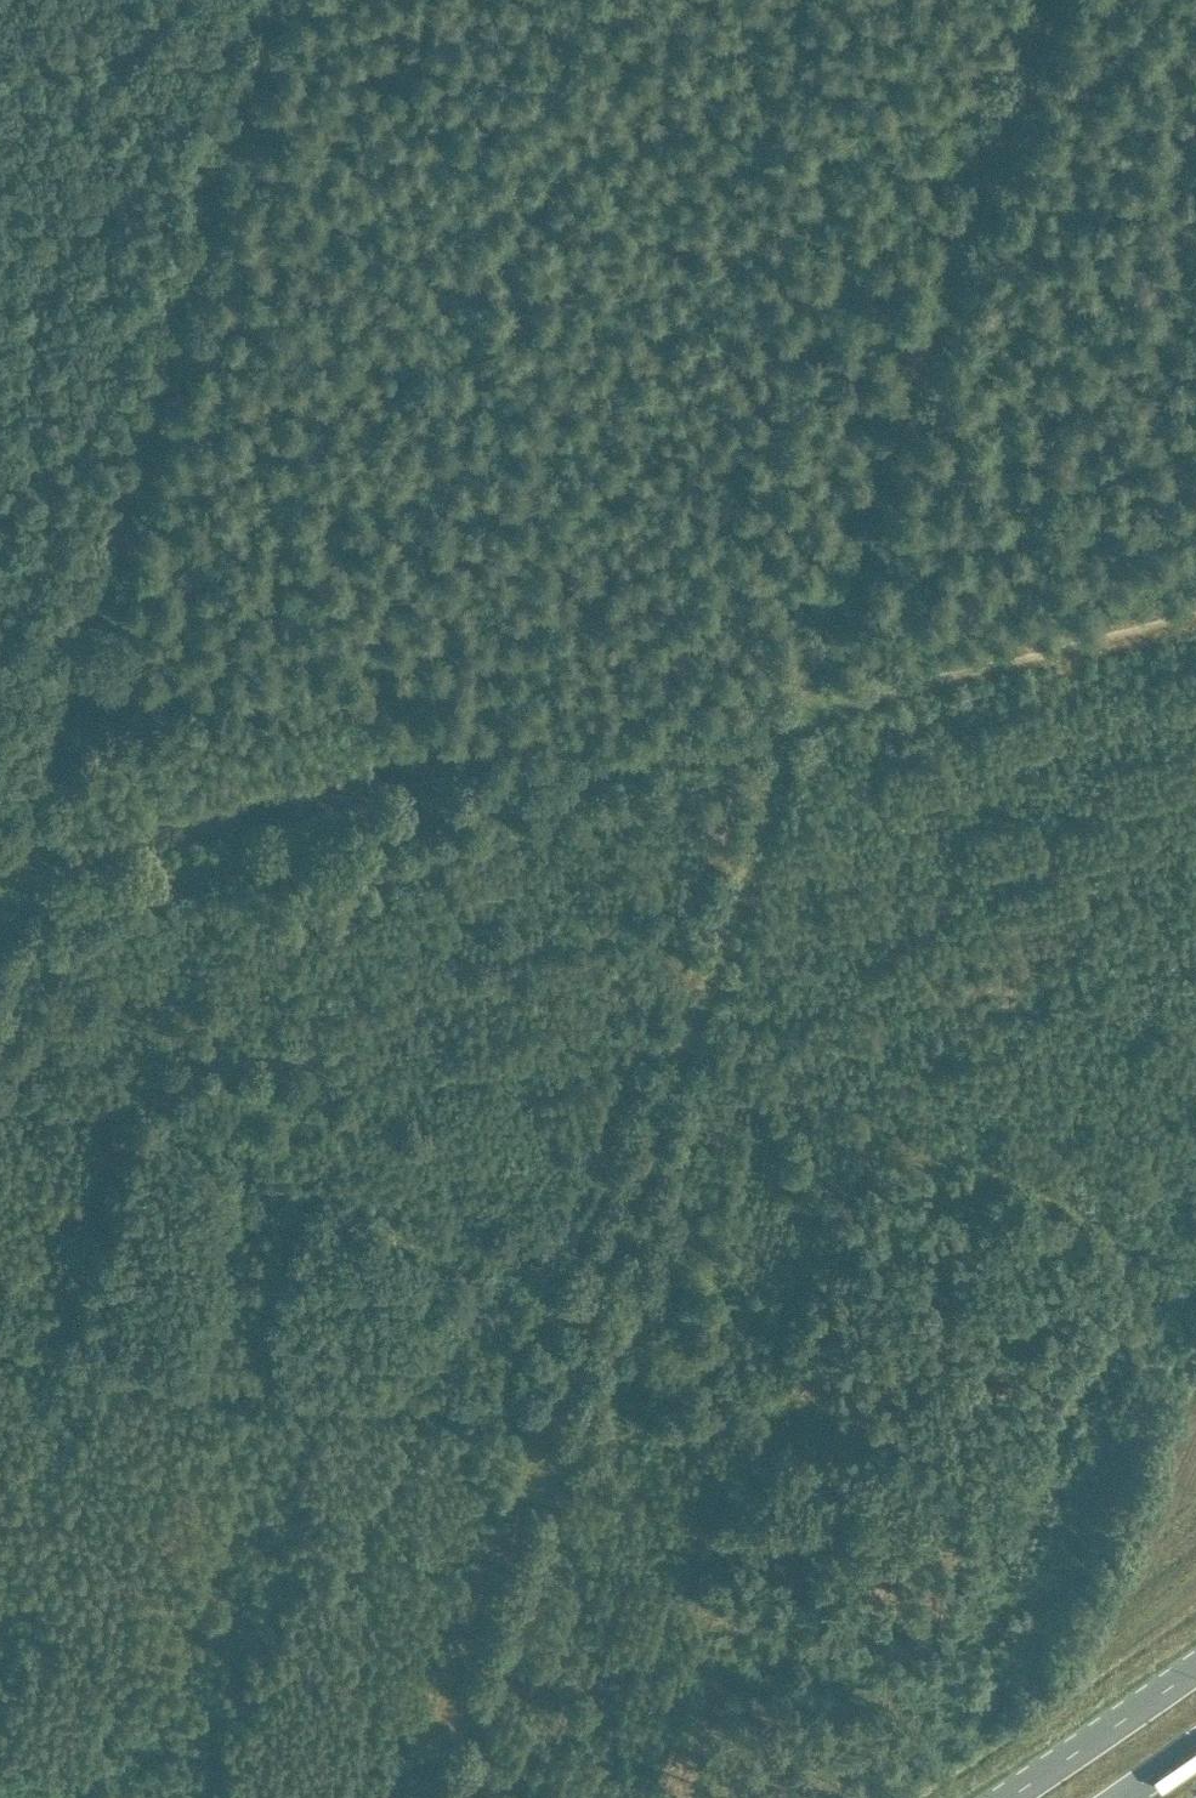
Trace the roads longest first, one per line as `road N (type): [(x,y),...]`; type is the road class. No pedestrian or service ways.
road 1 (primary): [(1195,1674),(1017,1797)]

